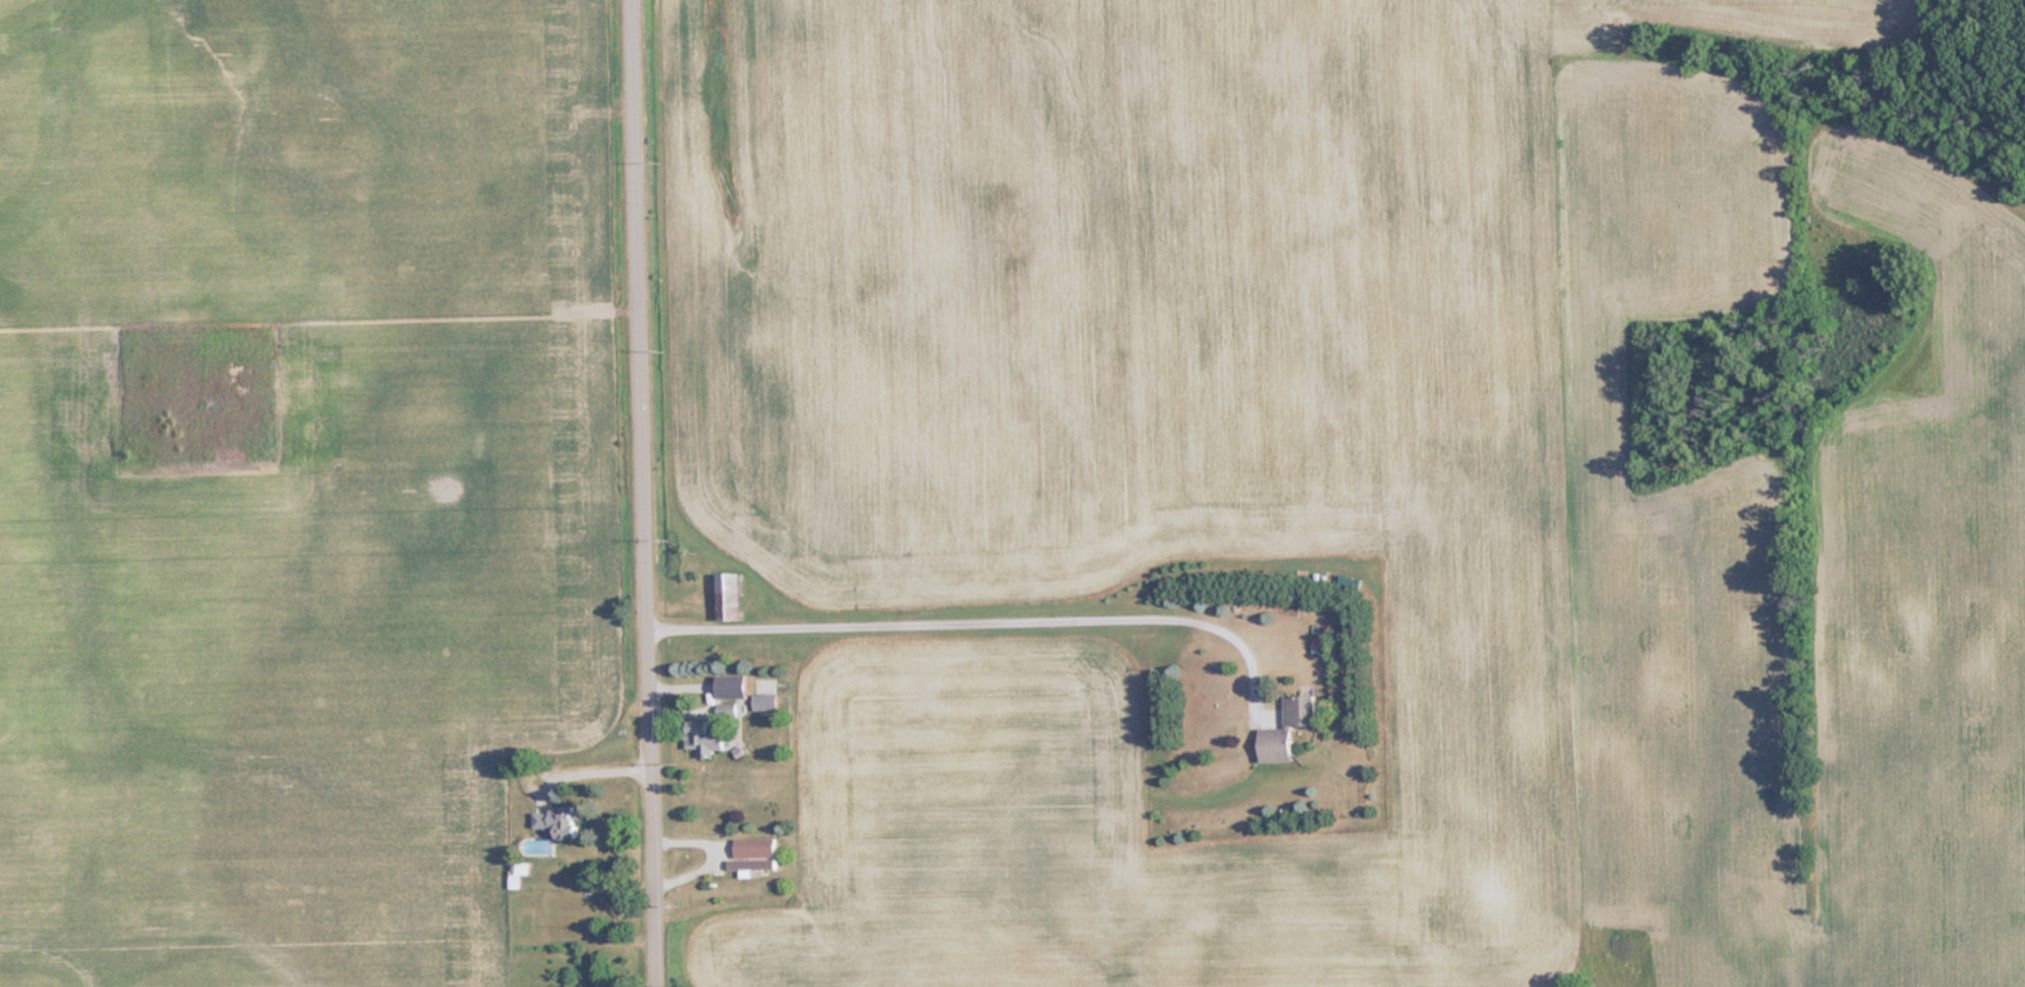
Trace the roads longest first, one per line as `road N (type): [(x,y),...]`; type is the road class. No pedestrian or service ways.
road 1 (residential): [(651,986),(631,0)]

